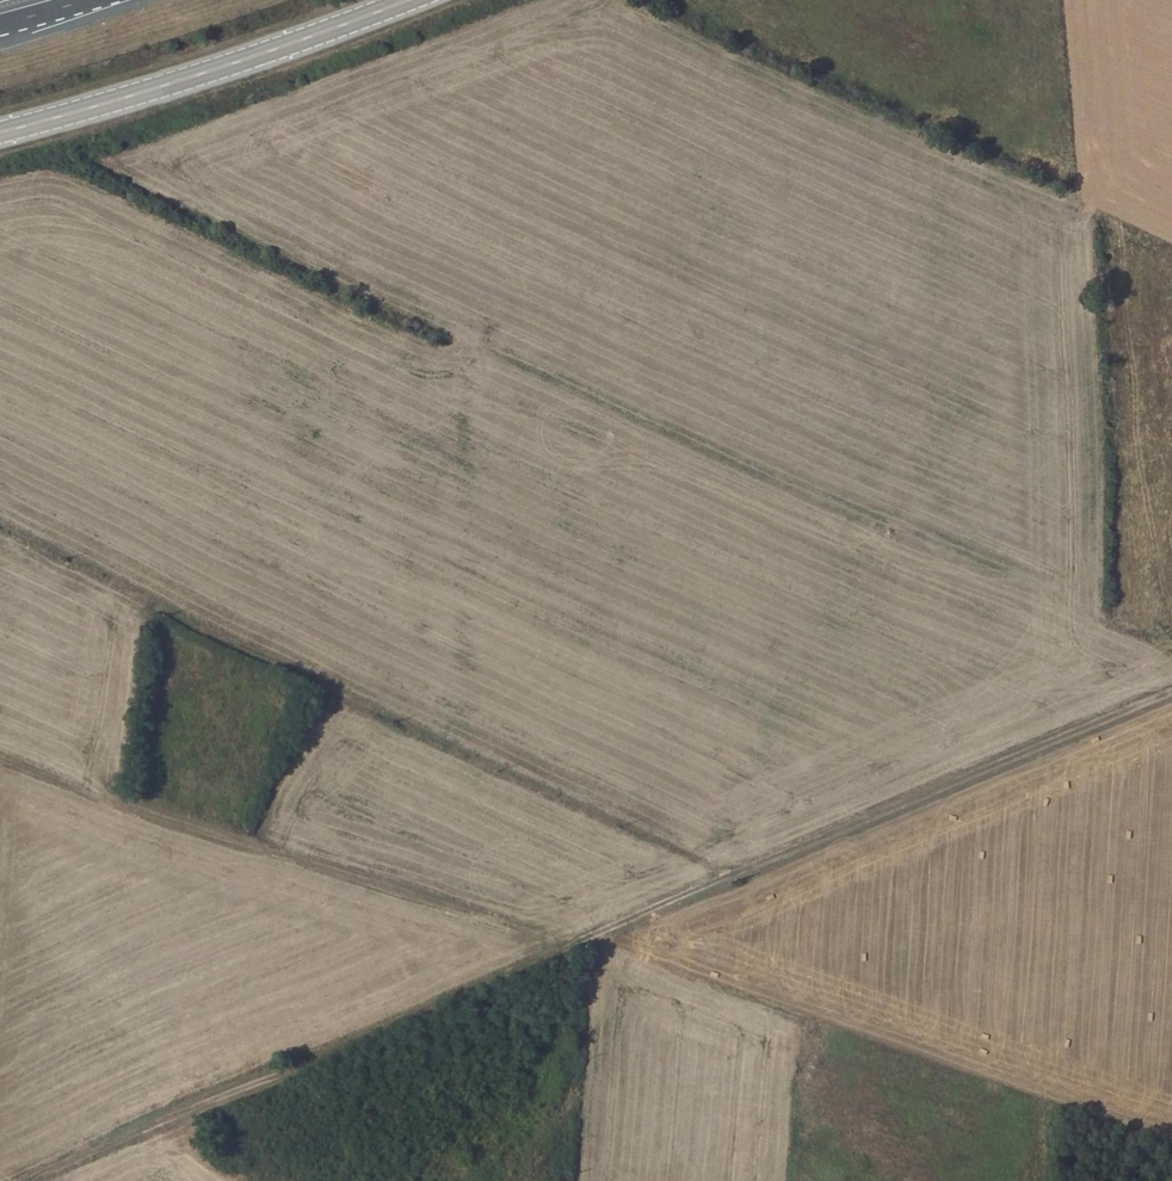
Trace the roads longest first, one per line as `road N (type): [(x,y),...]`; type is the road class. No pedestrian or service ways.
road 1 (track): [(27,1180),(1171,691)]
road 2 (secondary): [(409,0),(196,75),(0,132)]

